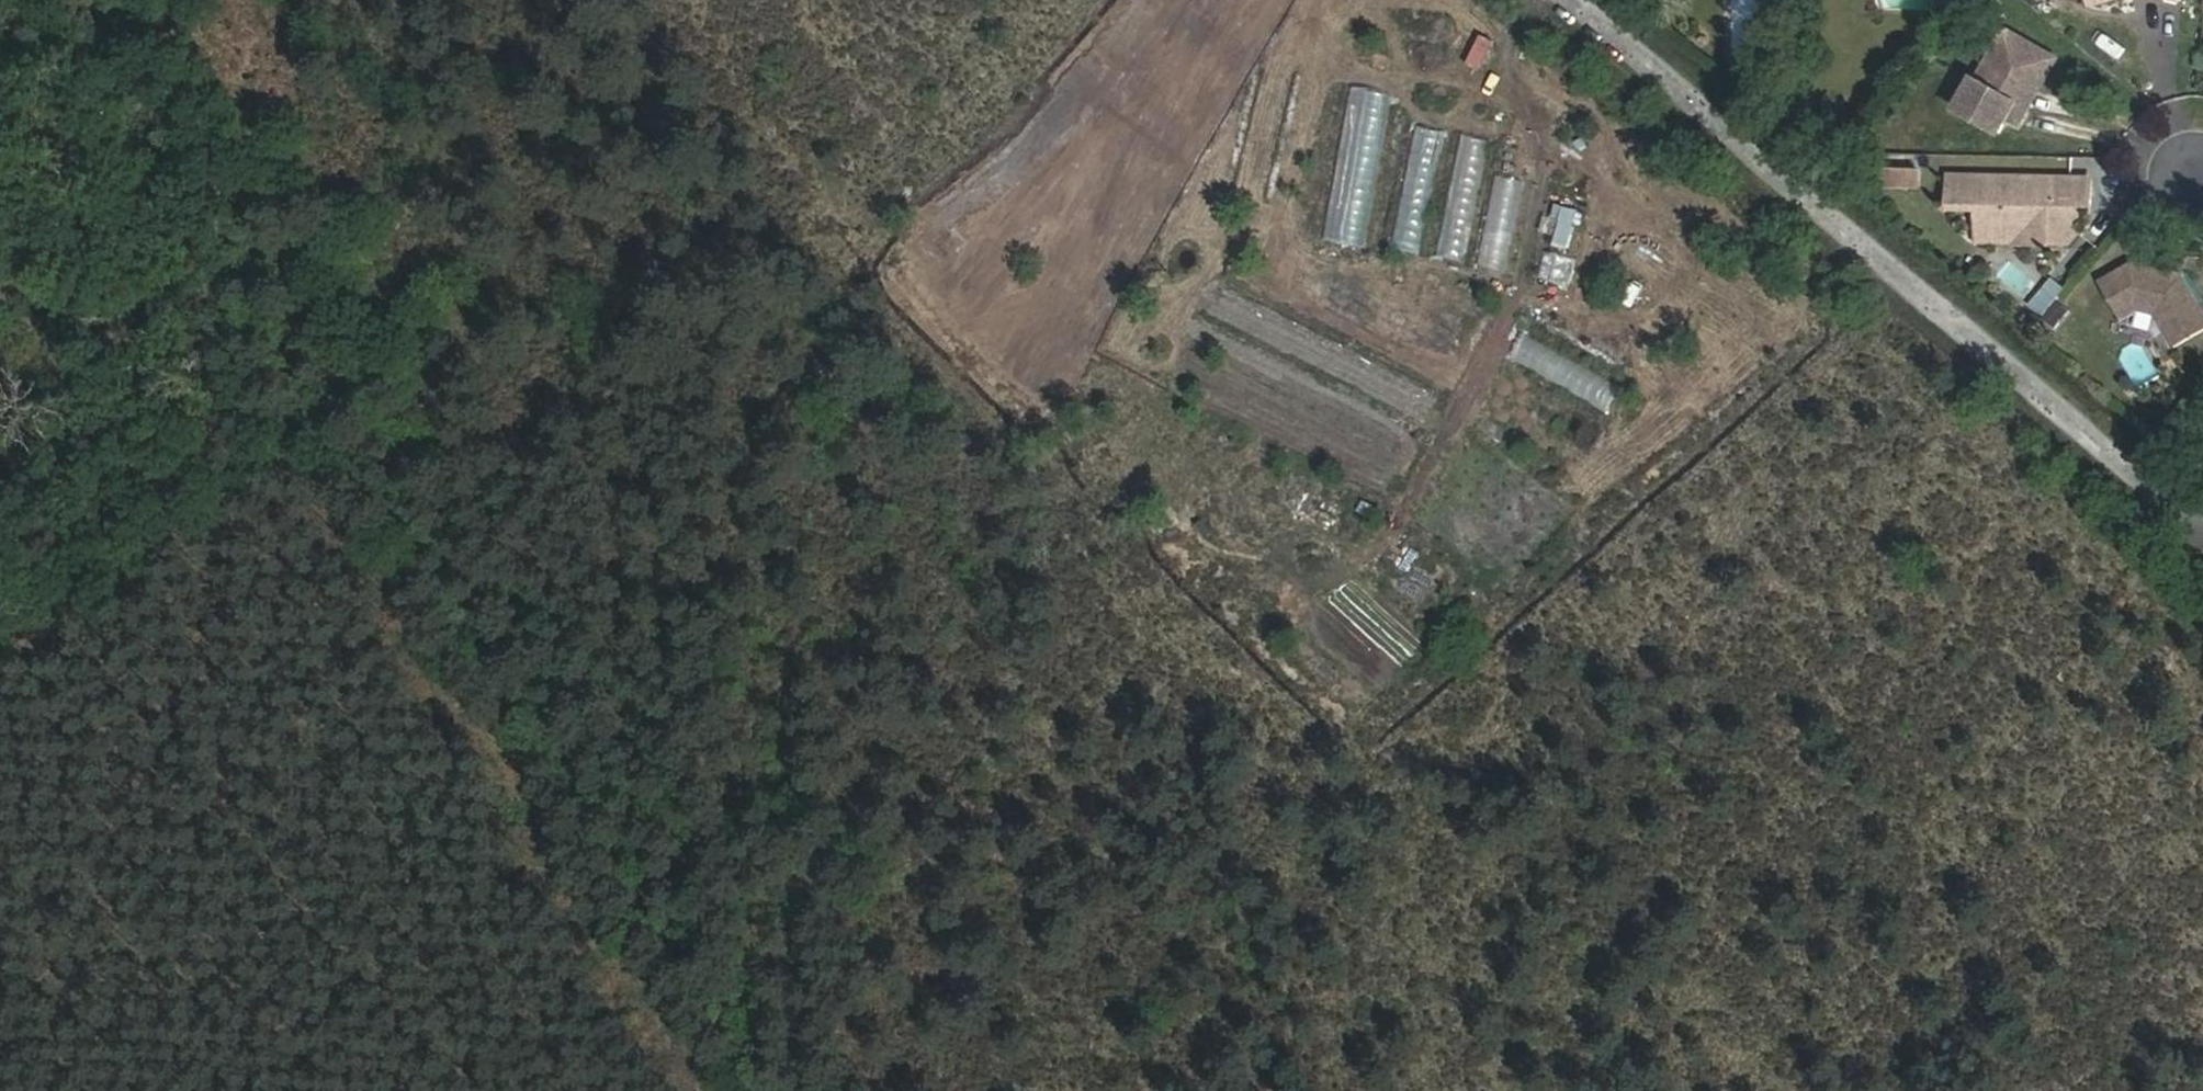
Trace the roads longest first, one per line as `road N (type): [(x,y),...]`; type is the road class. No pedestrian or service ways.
road 1 (track): [(2202,524),(1578,0)]

